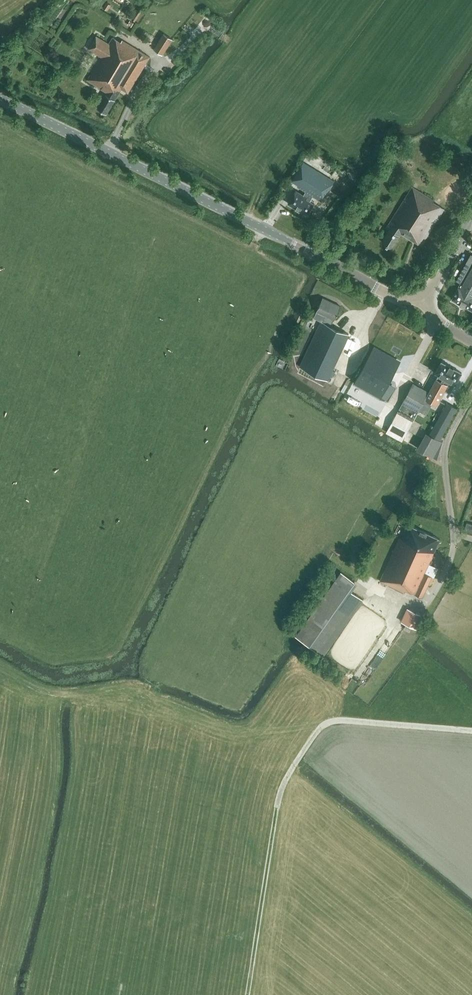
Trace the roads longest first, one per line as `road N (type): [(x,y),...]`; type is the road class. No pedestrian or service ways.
road 1 (tertiary): [(421,303),(392,297),(0,99)]
road 2 (track): [(247,994),(277,807),(317,731),(328,722),(471,730)]
road 3 (unclassified): [(471,542),(456,536),(447,466),(451,437),(471,400)]

